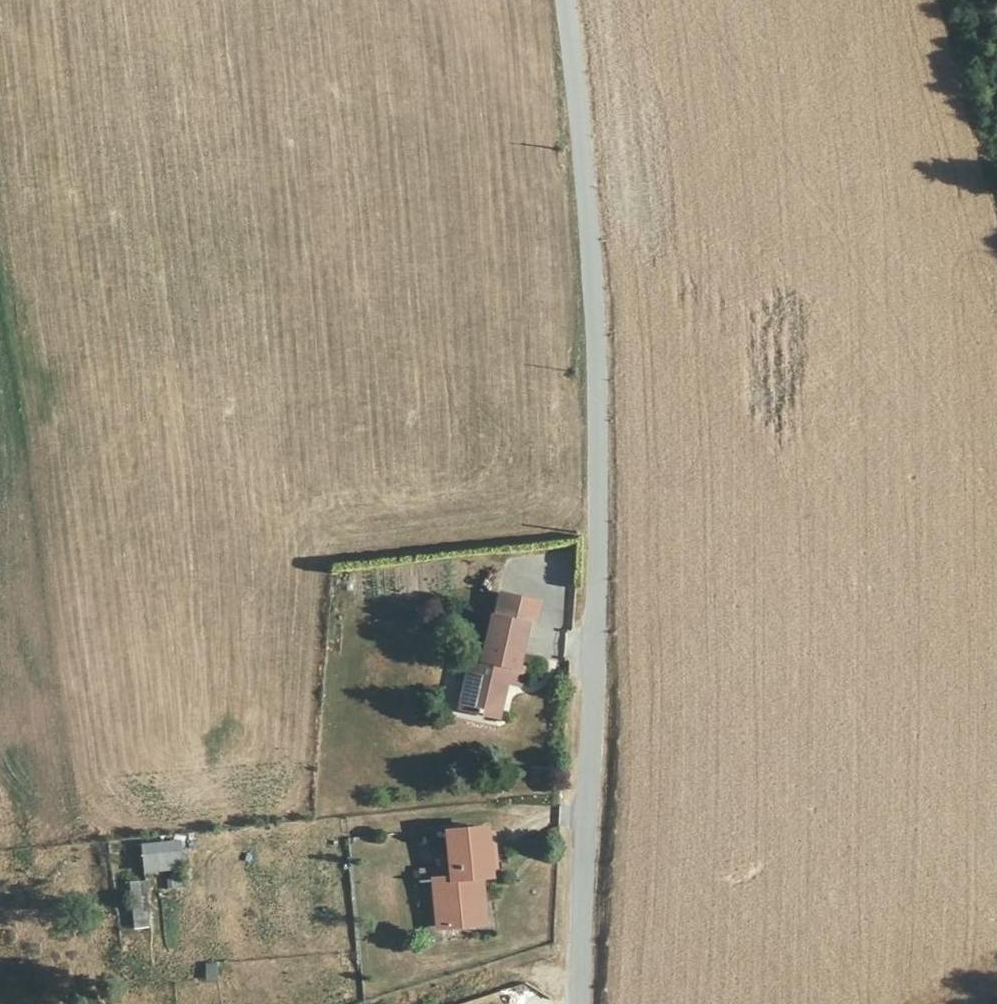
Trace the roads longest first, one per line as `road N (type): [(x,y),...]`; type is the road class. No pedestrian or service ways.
road 1 (unclassified): [(586,1003),(606,475),(594,214),(569,0)]

